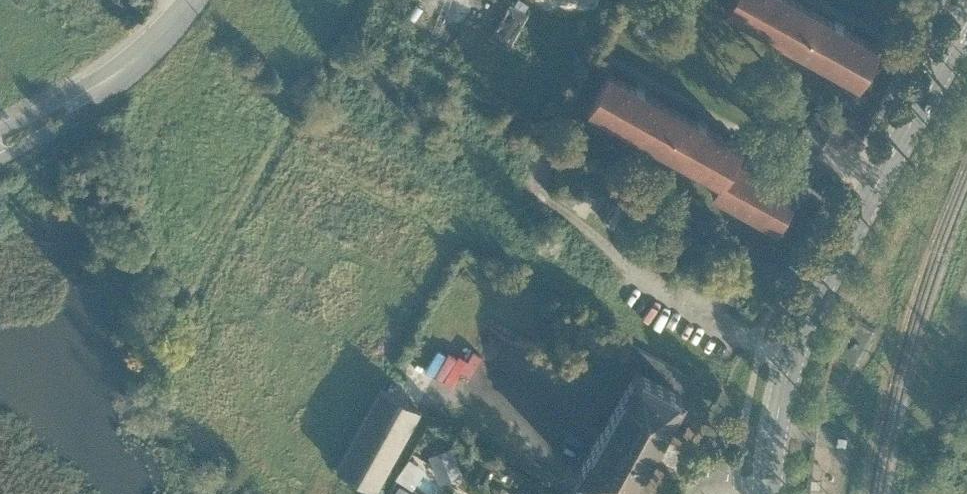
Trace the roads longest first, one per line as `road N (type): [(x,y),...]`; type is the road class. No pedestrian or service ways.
road 1 (secondary): [(966,21),(804,323),(778,416),(769,493)]
road 2 (residential): [(190,0),(88,91),(0,138)]

